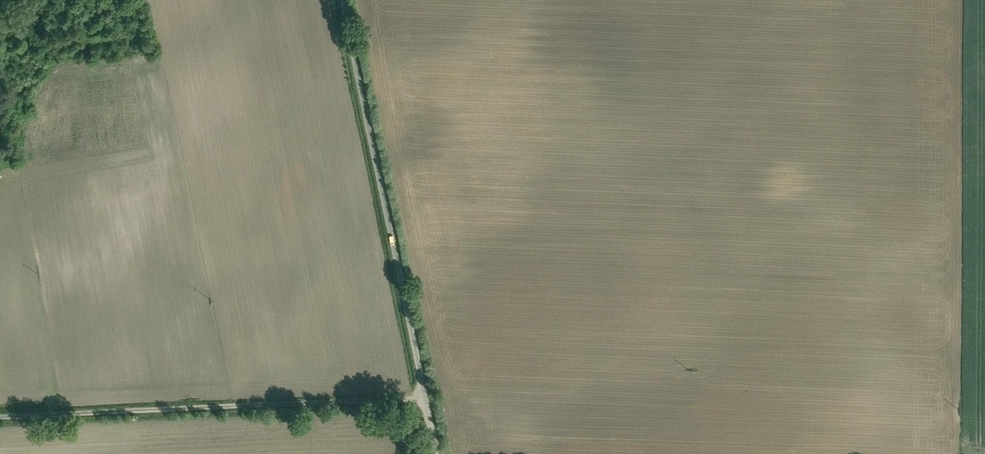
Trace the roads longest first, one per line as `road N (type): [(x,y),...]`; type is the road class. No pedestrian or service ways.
road 1 (unclassified): [(437,453),(345,0)]

